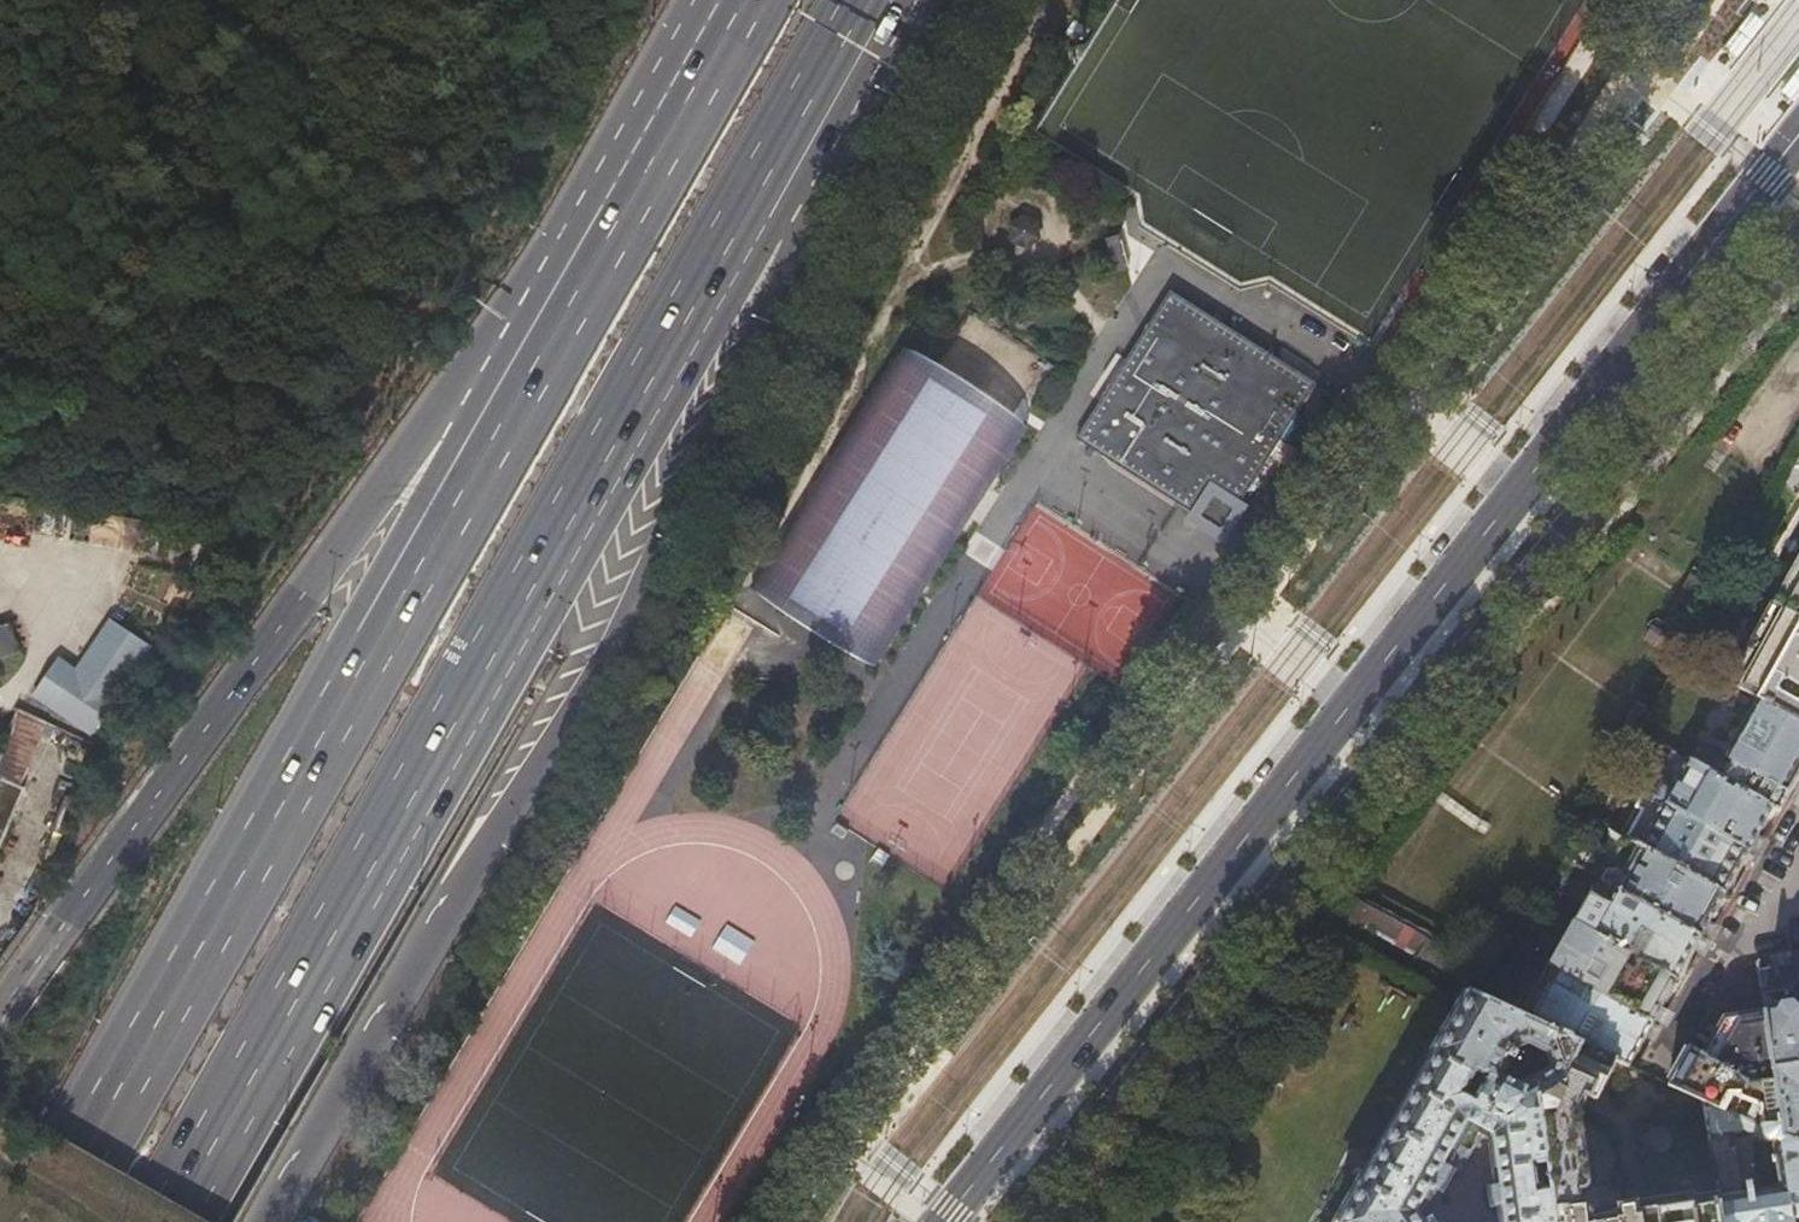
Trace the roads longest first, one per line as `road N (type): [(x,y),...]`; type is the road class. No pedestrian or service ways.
road 1 (trunk): [(732,0),(599,253),(42,1221)]
road 2 (trunk): [(167,1221),(635,409),(856,42)]
road 3 (trunk): [(268,1221),(596,650),(856,42)]
road 4 (residential): [(1019,1221),(1798,235)]
road 5 (trunk): [(729,0),(0,1013)]
road 6 (primary): [(1515,494),(943,1221)]
road 7 (primary): [(1515,494),(1798,135)]
road 8 (residential): [(1798,910),(1738,949),(1662,1060)]

